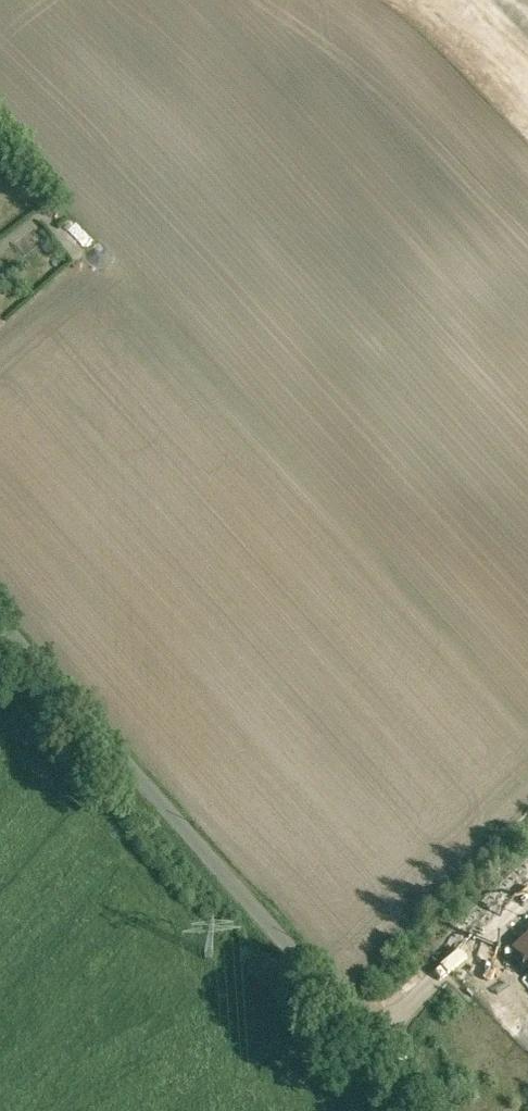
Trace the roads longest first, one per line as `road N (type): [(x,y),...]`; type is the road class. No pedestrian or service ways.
road 1 (unclassified): [(0,625),(433,1110)]

